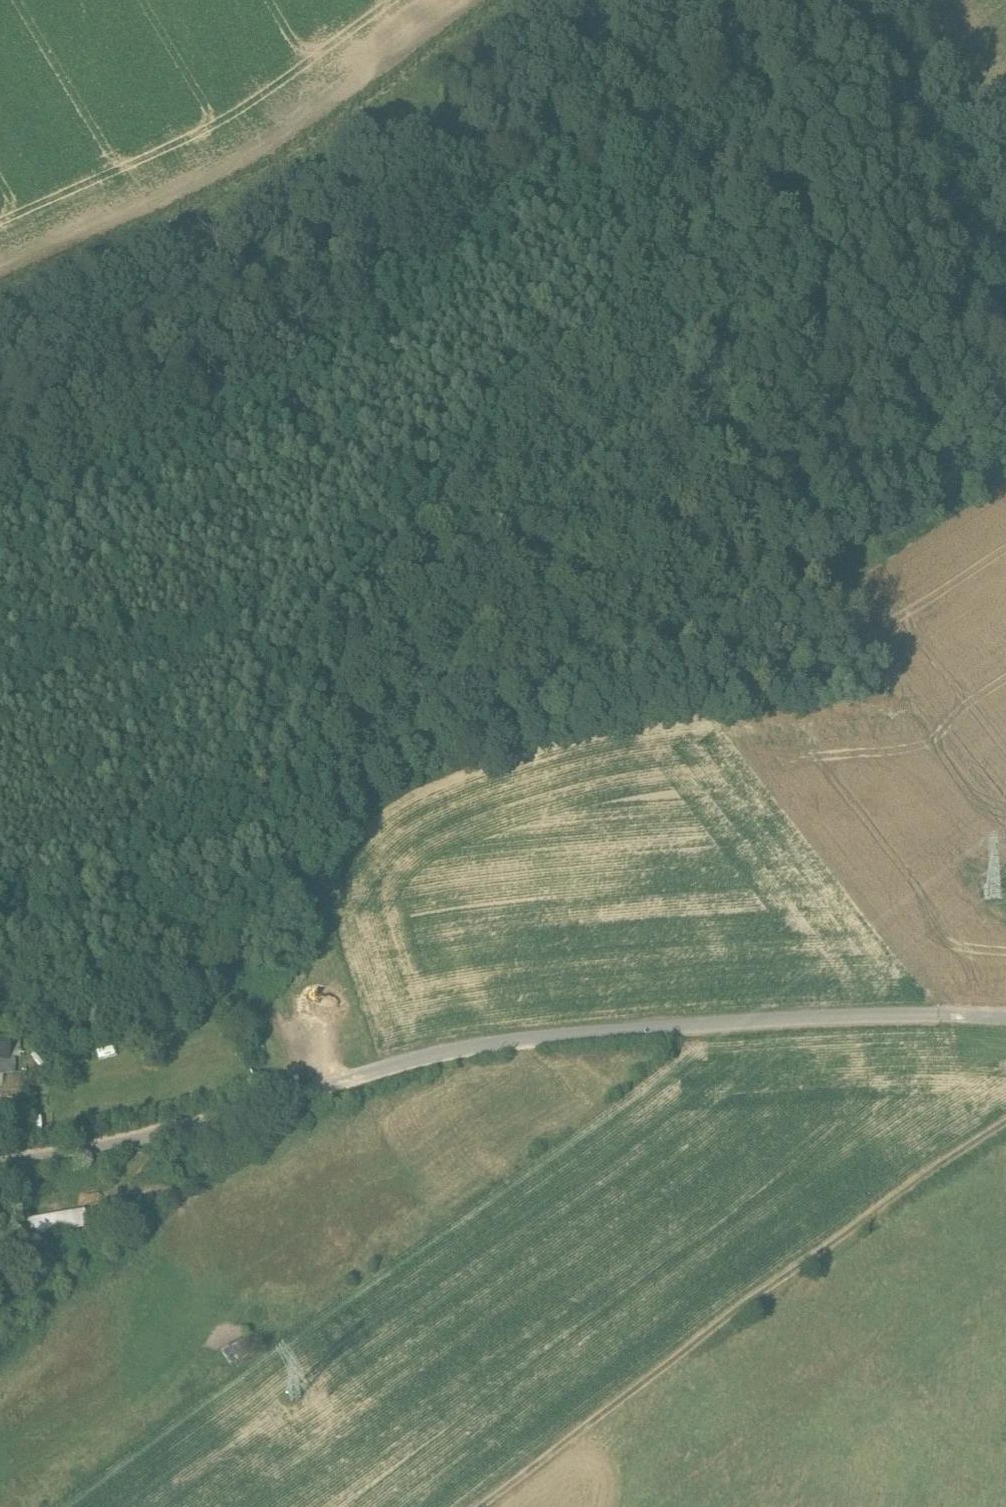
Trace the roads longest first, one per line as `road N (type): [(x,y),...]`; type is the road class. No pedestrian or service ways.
road 1 (track): [(480,1506),(1005,1112)]

